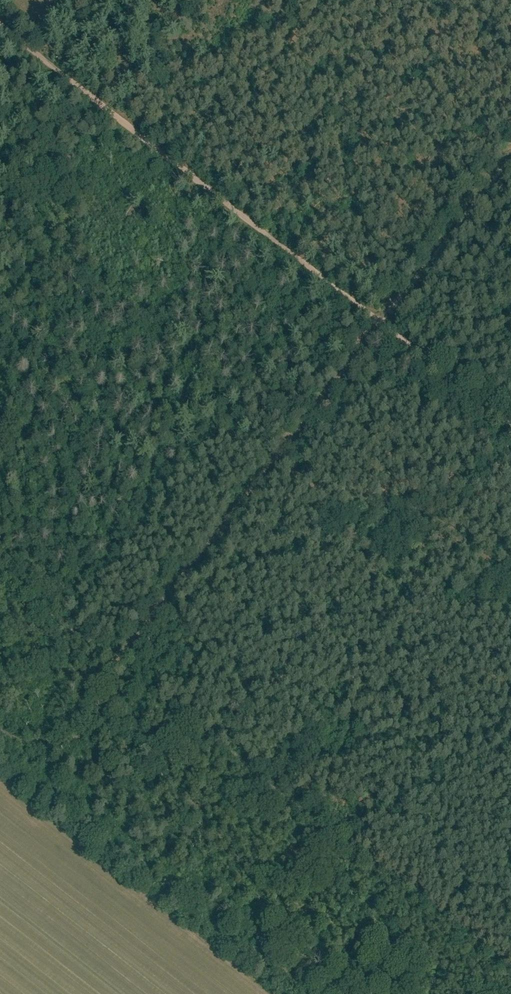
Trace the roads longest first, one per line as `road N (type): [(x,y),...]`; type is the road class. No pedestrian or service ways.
road 1 (track): [(510,426),(0,23)]
road 2 (track): [(115,660),(510,156)]

